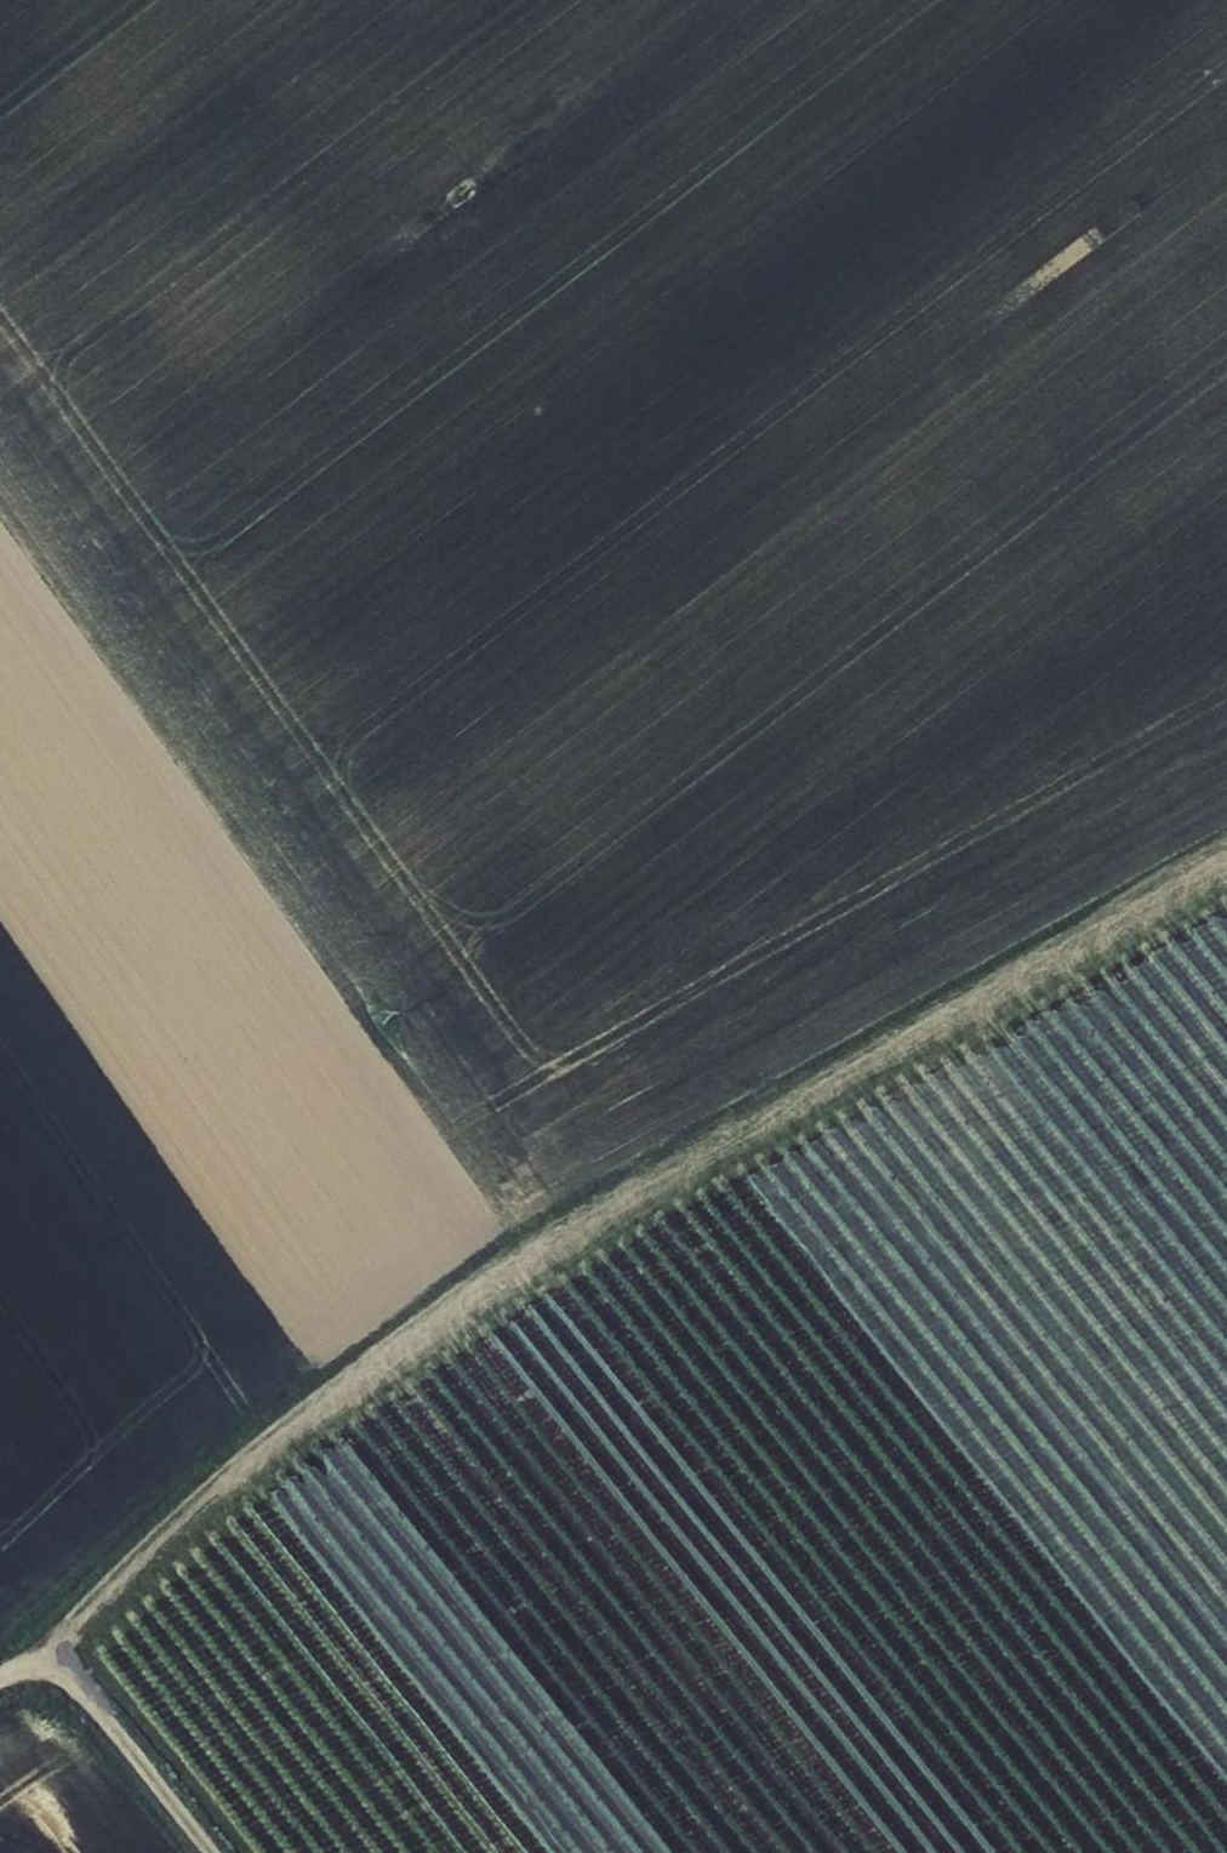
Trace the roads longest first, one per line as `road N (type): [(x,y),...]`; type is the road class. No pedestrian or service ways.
road 1 (unclassified): [(208,1852),(47,1653),(0,1679)]

